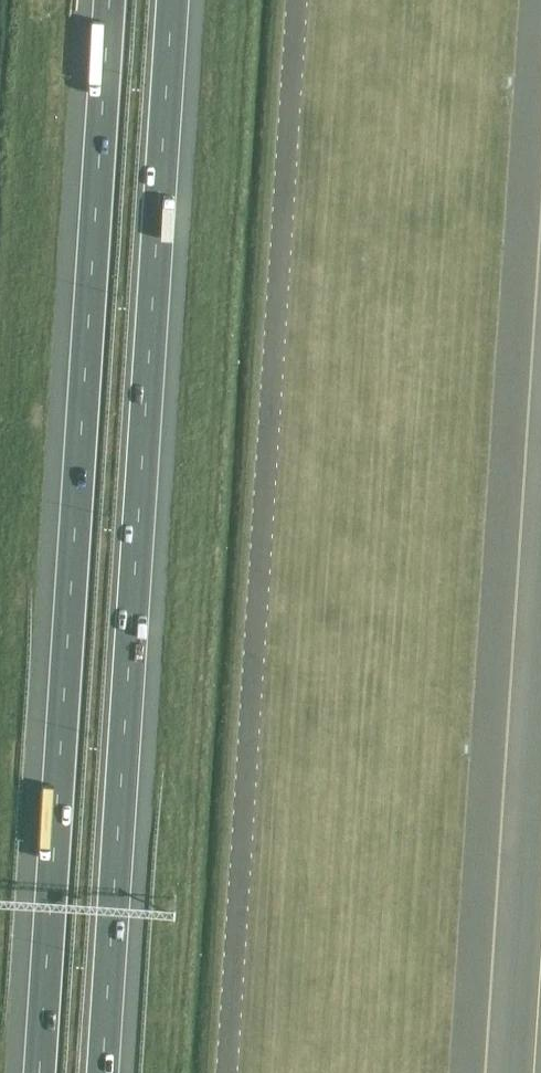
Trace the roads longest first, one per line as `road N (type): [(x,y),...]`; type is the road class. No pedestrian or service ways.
road 1 (motorway): [(110,0),(40,1072)]
road 2 (motorway): [(103,1072),(173,0)]

